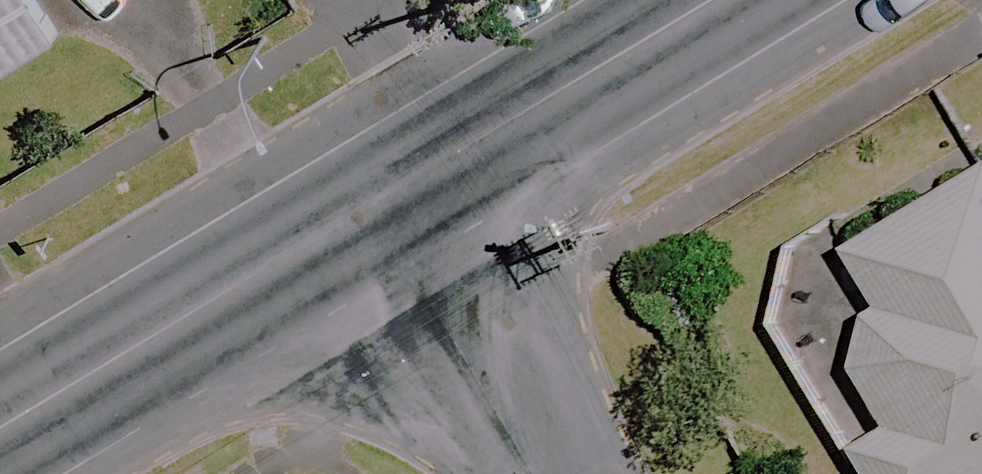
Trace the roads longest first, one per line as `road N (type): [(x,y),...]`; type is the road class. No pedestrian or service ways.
road 1 (secondary): [(372,203),(0,428)]
road 2 (secondary): [(711,0),(372,203)]
road 3 (residential): [(534,473),(372,203)]

